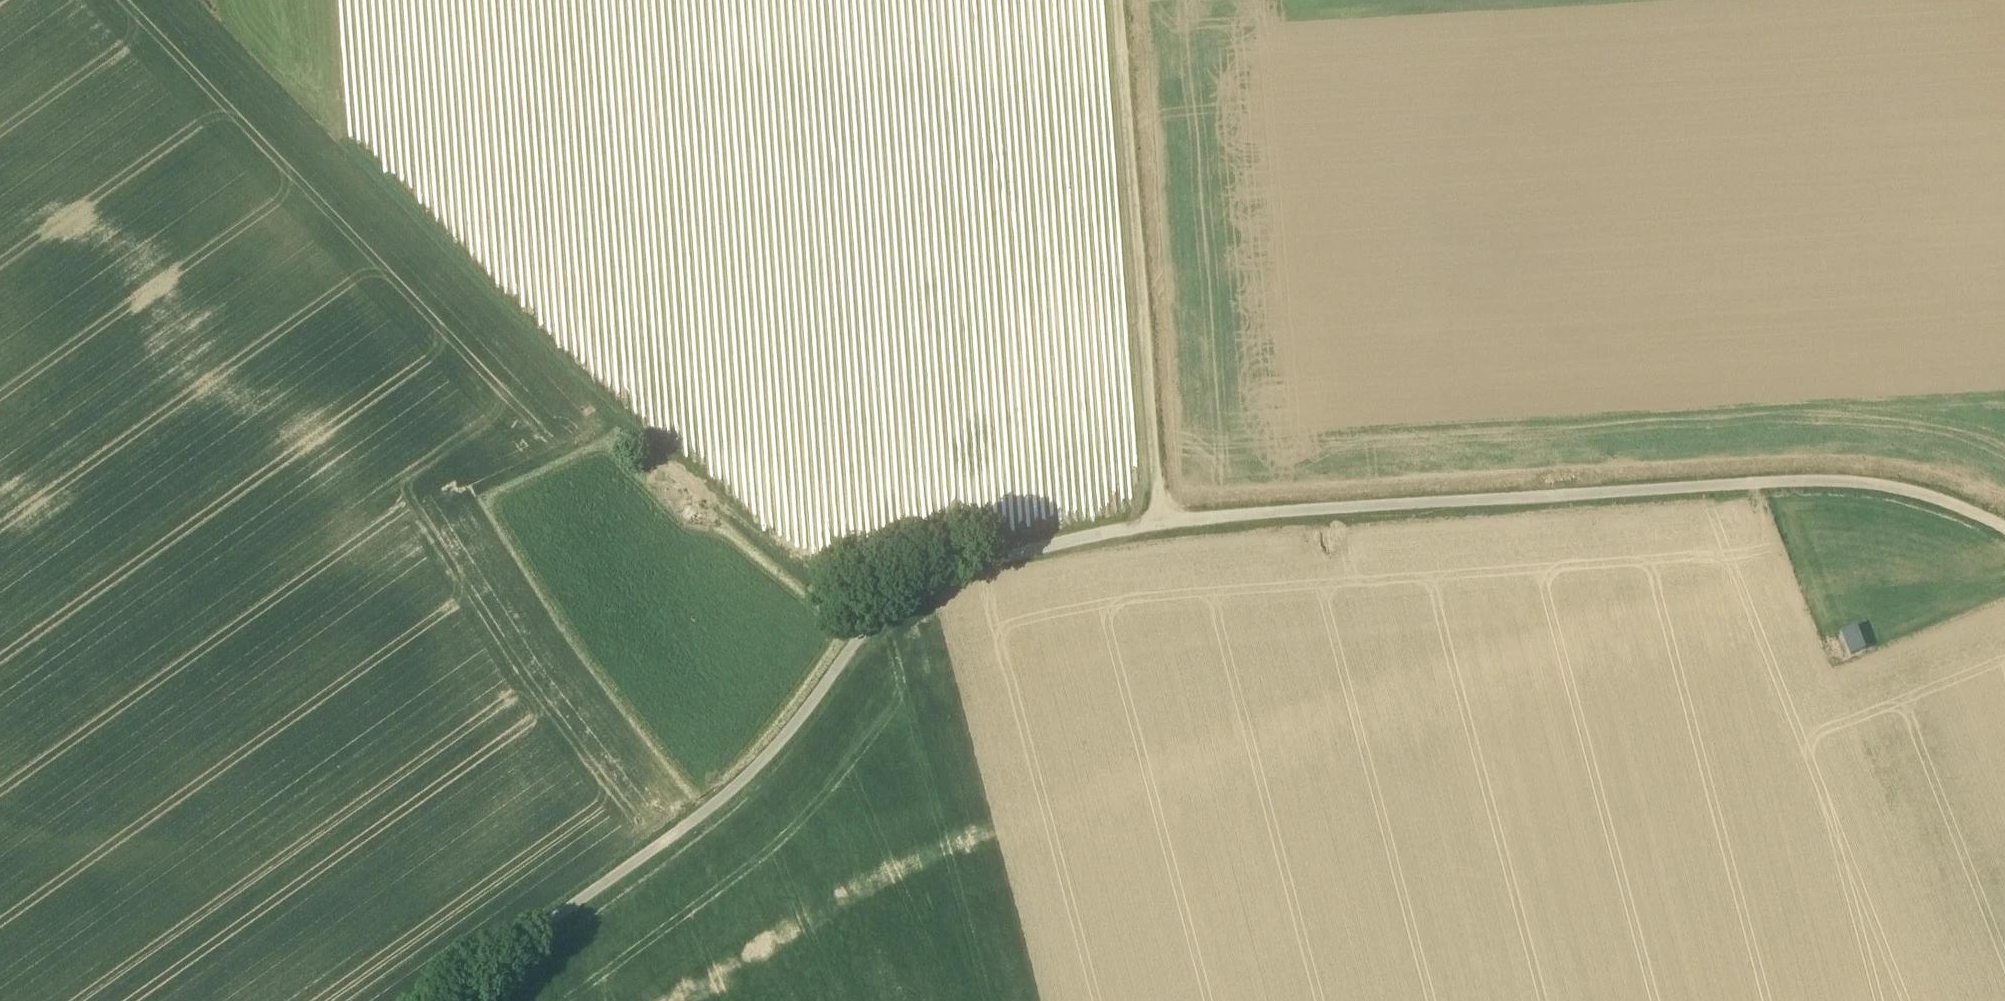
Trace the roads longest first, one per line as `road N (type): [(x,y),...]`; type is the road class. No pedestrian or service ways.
road 1 (unclassified): [(2004,533),(1907,494),(1842,485),(1306,507),(1160,524),(1007,554),(949,575),(895,609)]
road 2 (unclassified): [(444,1000),(711,816),(806,723),(895,609)]
road 3 (track): [(1126,0),(1160,524)]

